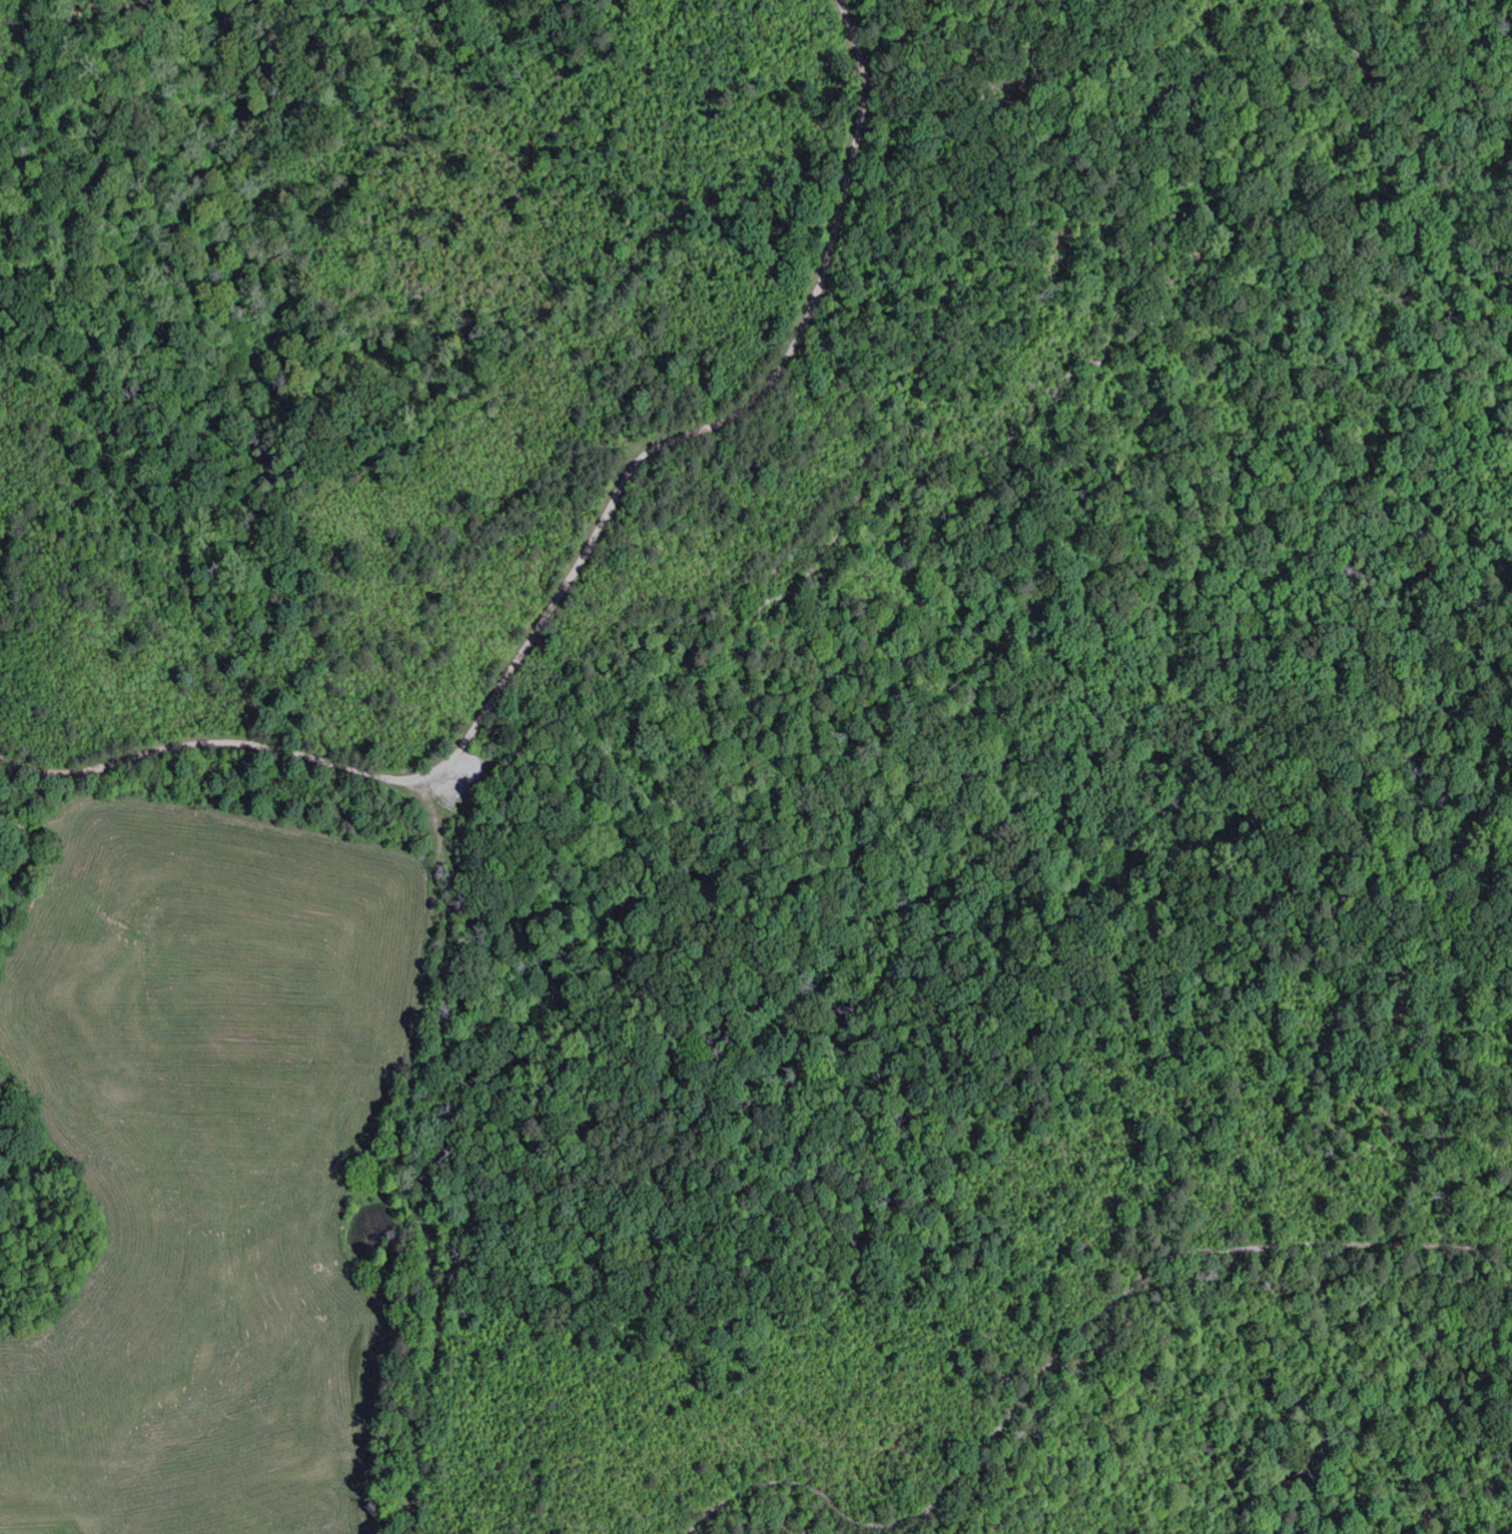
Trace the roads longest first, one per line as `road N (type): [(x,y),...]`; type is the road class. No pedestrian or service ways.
road 1 (residential): [(331,765),(410,782),(458,755),(628,478),(655,451),(730,420),(777,377),(818,295),(857,137),(861,69),(841,0)]
road 2 (residential): [(331,765),(220,744),(65,775),(0,758)]

